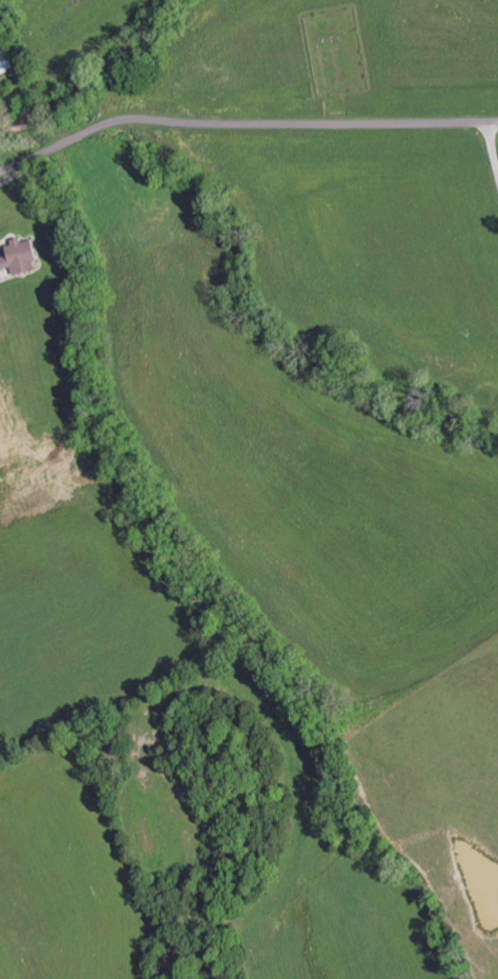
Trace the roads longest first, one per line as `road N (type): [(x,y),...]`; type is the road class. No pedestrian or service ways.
road 1 (residential): [(497,123),(139,119),(89,131),(0,172)]

